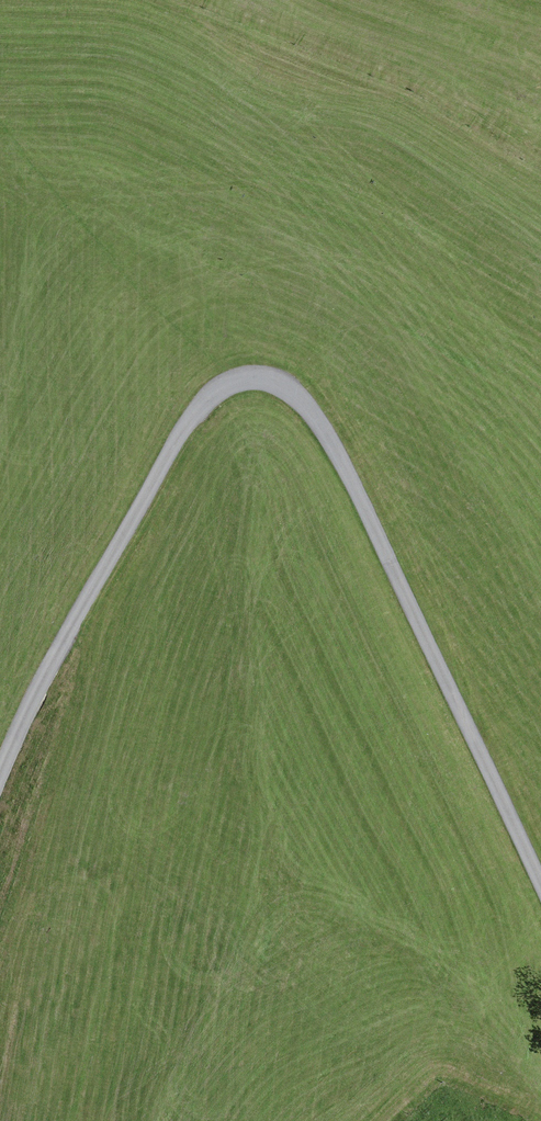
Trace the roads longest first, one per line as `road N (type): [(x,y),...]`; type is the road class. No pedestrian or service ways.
road 1 (track): [(540,876),(312,404),(276,385)]
road 2 (track): [(276,385),(231,385),(196,417),(49,681),(0,800)]

